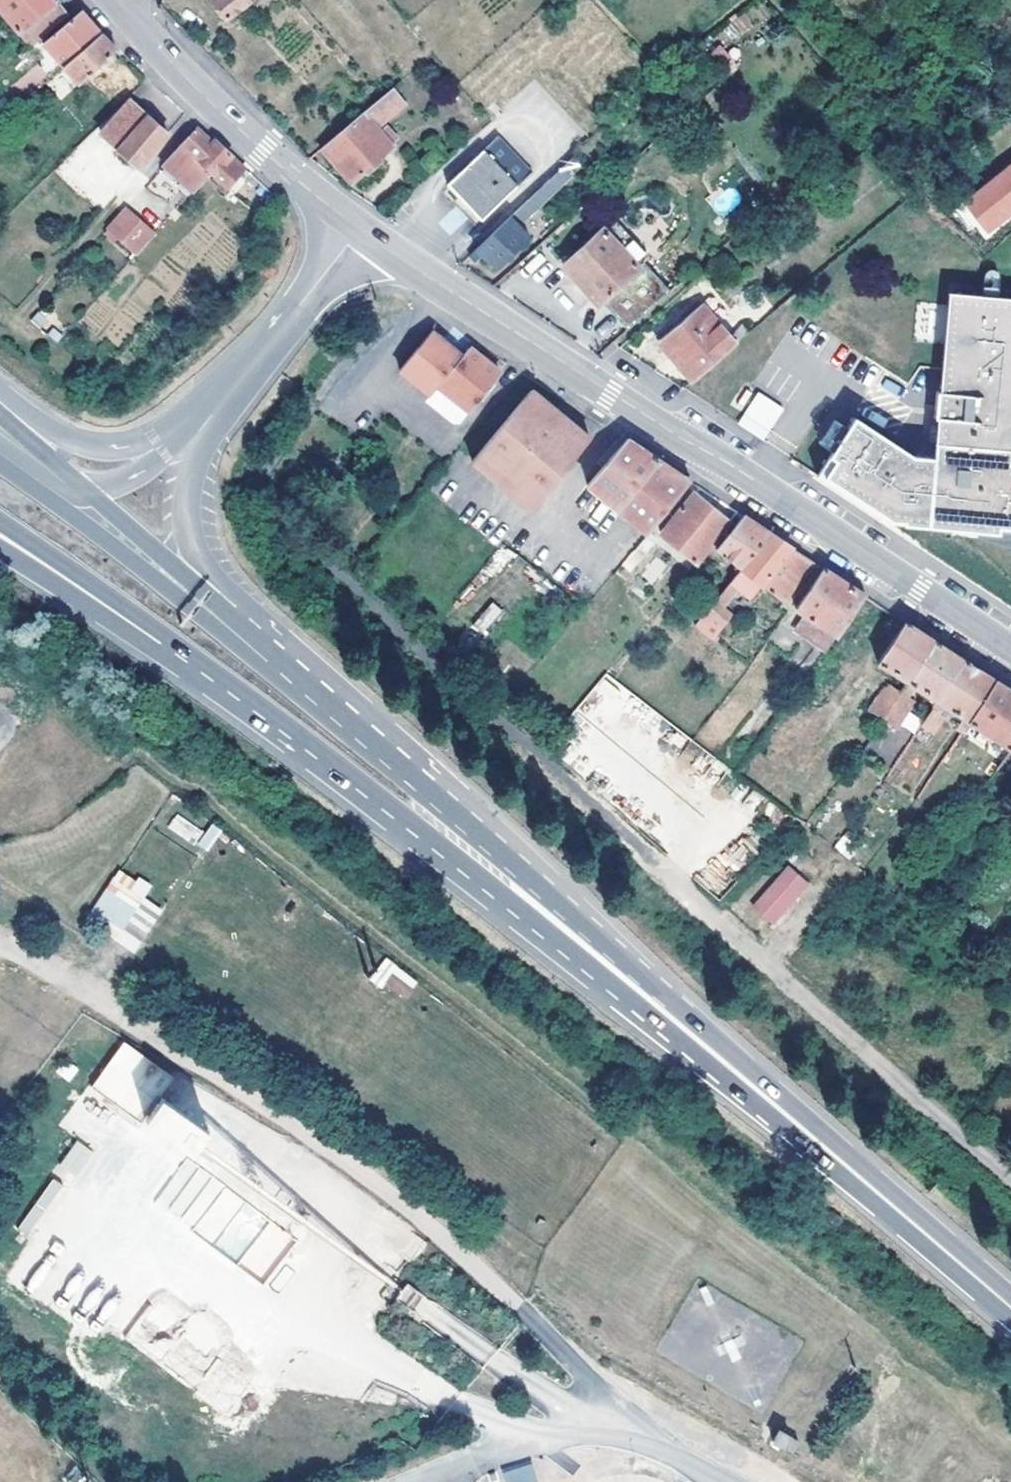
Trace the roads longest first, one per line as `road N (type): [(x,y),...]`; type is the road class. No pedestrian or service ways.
road 1 (track): [(0,955),(96,1002),(411,1214),(601,1389),(628,1452)]
road 2 (motorway): [(235,693),(852,1177)]
road 3 (secondary): [(1010,657),(370,236)]
road 4 (motorway): [(852,1177),(752,1074),(288,668)]
road 5 (motorway): [(288,668),(257,660),(0,469)]
road 6 (secondary): [(370,236),(271,158),(116,2)]
road 7 (unclassified): [(420,1481),(533,1451),(588,1449),(653,1454),(726,1481)]
road 8 (motorway): [(0,525),(235,693)]
road 9 (unclassified): [(184,443),(370,236)]
road 10 (motorway): [(0,559),(150,653),(235,693)]
road 11 (primary): [(852,1177),(1010,1311)]
road 12 (motorway): [(184,443),(86,451),(0,397)]
road 13 (motorway): [(235,620),(87,496)]
road 14 (motorway): [(235,620),(192,531),(184,443)]

